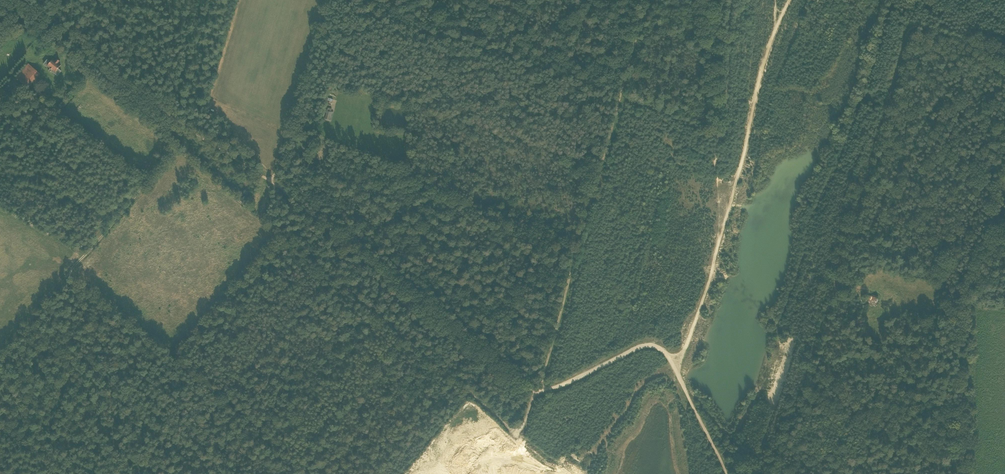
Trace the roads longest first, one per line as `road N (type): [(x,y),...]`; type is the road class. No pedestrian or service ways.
road 1 (track): [(777,473),(909,30),(938,31),(1004,55)]
road 2 (track): [(535,394),(648,0)]
road 3 (track): [(791,0),(766,58),(722,240),(676,365)]
road 4 (track): [(254,210),(518,434)]
road 5 (track): [(535,394),(271,184)]
road 6 (track): [(20,0),(104,71),(271,184)]
road 7 (track): [(0,352),(171,152),(165,109)]
road 8 (track): [(1004,229),(960,301),(959,473)]
road 9 (track): [(271,184),(326,0)]
road 10 (track): [(171,351),(314,473)]
road 11 (track): [(453,328),(337,473)]
road 12 (track): [(171,351),(278,232)]
road 13 (track): [(535,394),(642,346),(676,365)]
road 14 (track): [(732,0),(726,130),(719,138)]
road 15 (track): [(705,0),(716,127)]
road 16 (track): [(676,365),(727,473)]
road 17 (track): [(418,473),(456,431),(518,434)]

